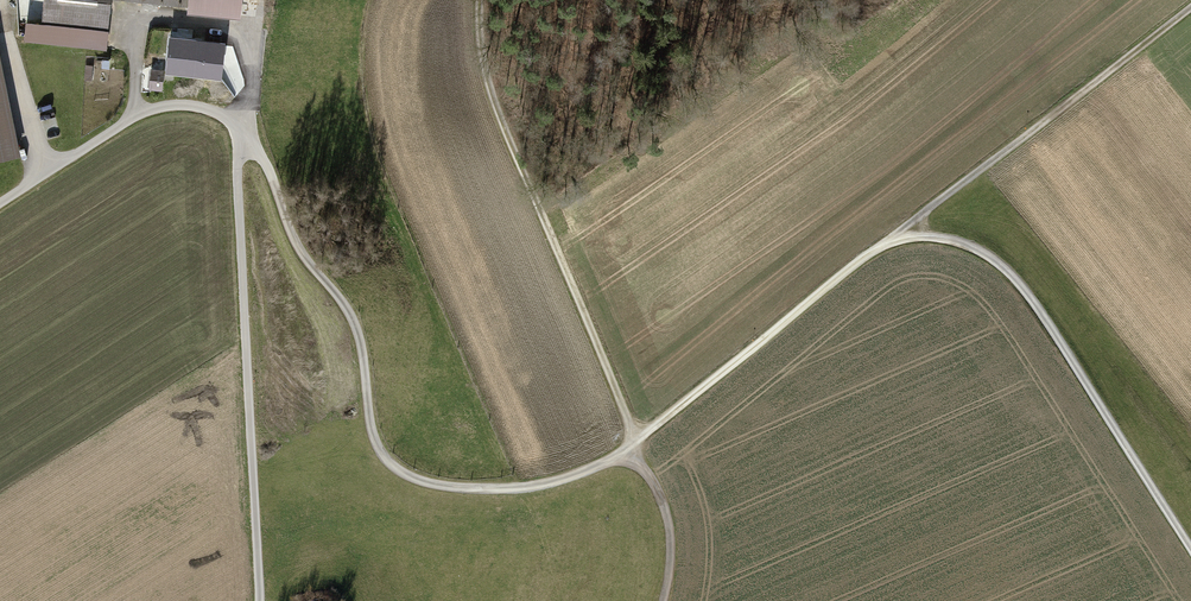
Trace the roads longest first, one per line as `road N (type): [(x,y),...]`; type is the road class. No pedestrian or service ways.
road 1 (track): [(891,238),(631,448),(574,476),(521,488),(427,485),(394,464),(372,435),(364,356),(348,311),(301,251),(265,162),(218,114),(184,103),(137,113),(0,202)]
road 2 (track): [(663,600),(671,545),(657,486),(631,448),(631,425),(496,103),(478,30),(479,0)]
road 3 (track): [(260,600),(239,128)]
road 4 (track): [(1190,549),(1007,267),(966,243),(891,238)]
road 5 (track): [(1190,6),(891,238)]

